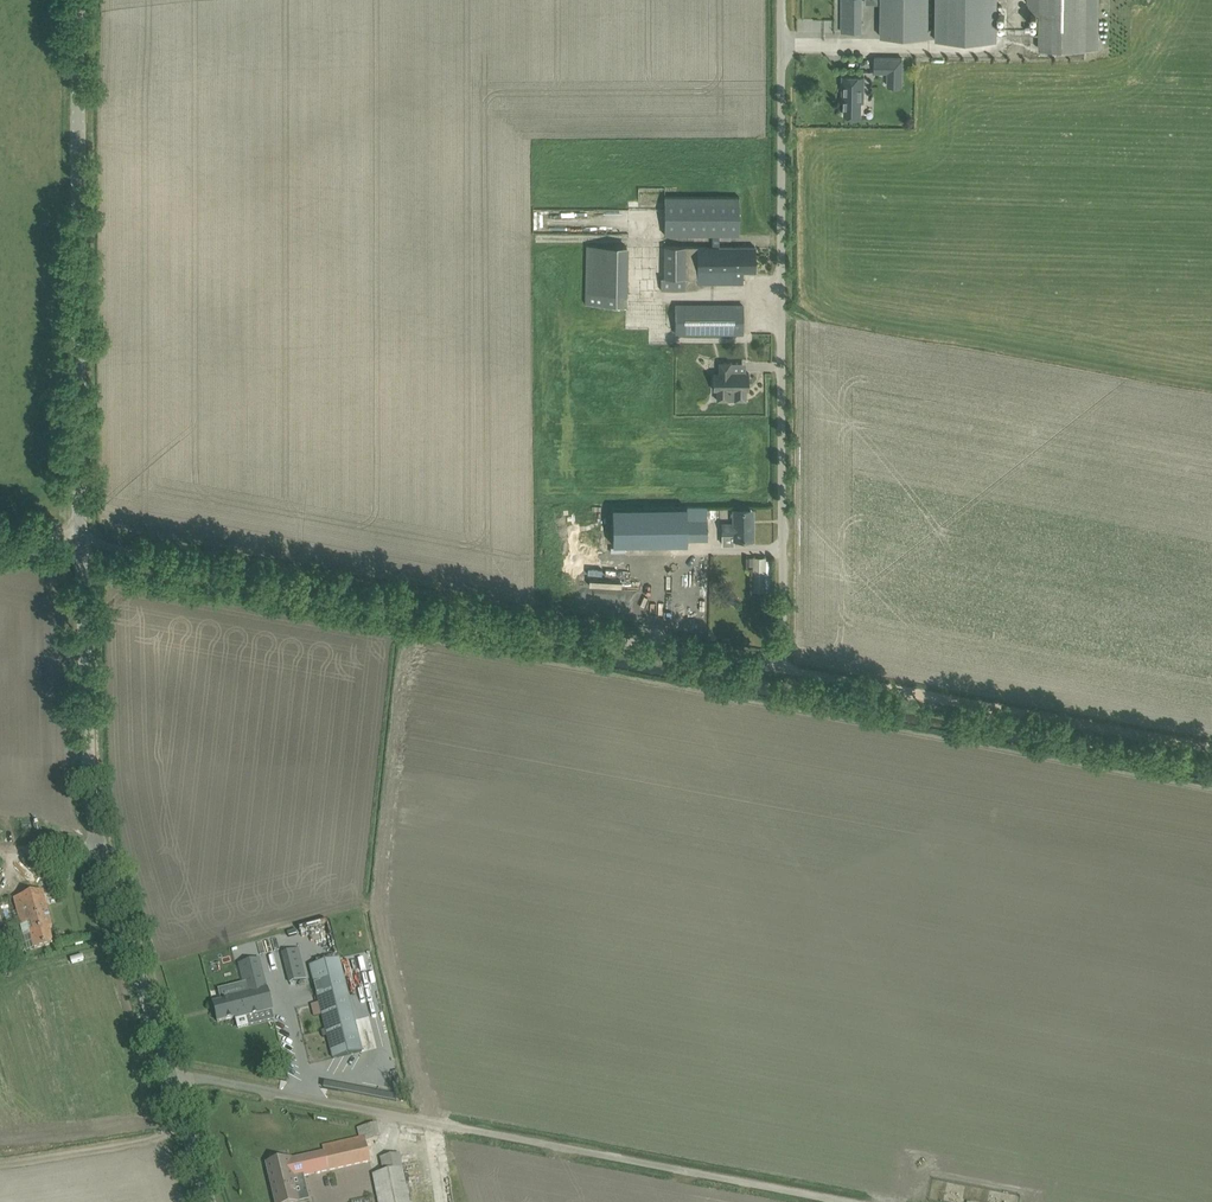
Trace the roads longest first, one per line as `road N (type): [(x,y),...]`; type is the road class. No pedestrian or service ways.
road 1 (unclassified): [(81,542),(782,668),(781,0)]
road 2 (unclassified): [(875,1201),(170,1071)]
road 3 (tertiary): [(81,542),(79,0)]
road 4 (tertiary): [(170,1071),(101,850),(89,782),(81,542)]
road 5 (track): [(1211,741),(782,668)]
road 6 (tertiary): [(210,1201),(170,1071)]

